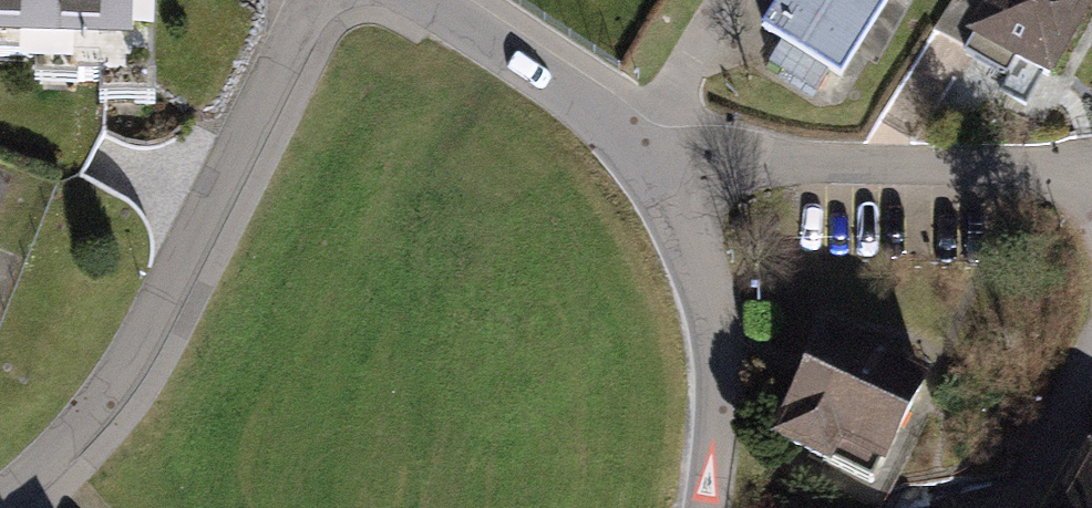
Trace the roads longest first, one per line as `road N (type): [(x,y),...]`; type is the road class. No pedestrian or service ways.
road 1 (residential): [(305,0),(260,96),(64,437),(0,500)]
road 2 (residential): [(670,174),(992,180),(1091,168)]
road 3 (residential): [(703,507),(722,366),(706,251),(670,174)]
road 4 (residential): [(670,174),(637,139),(478,29),(418,0)]

